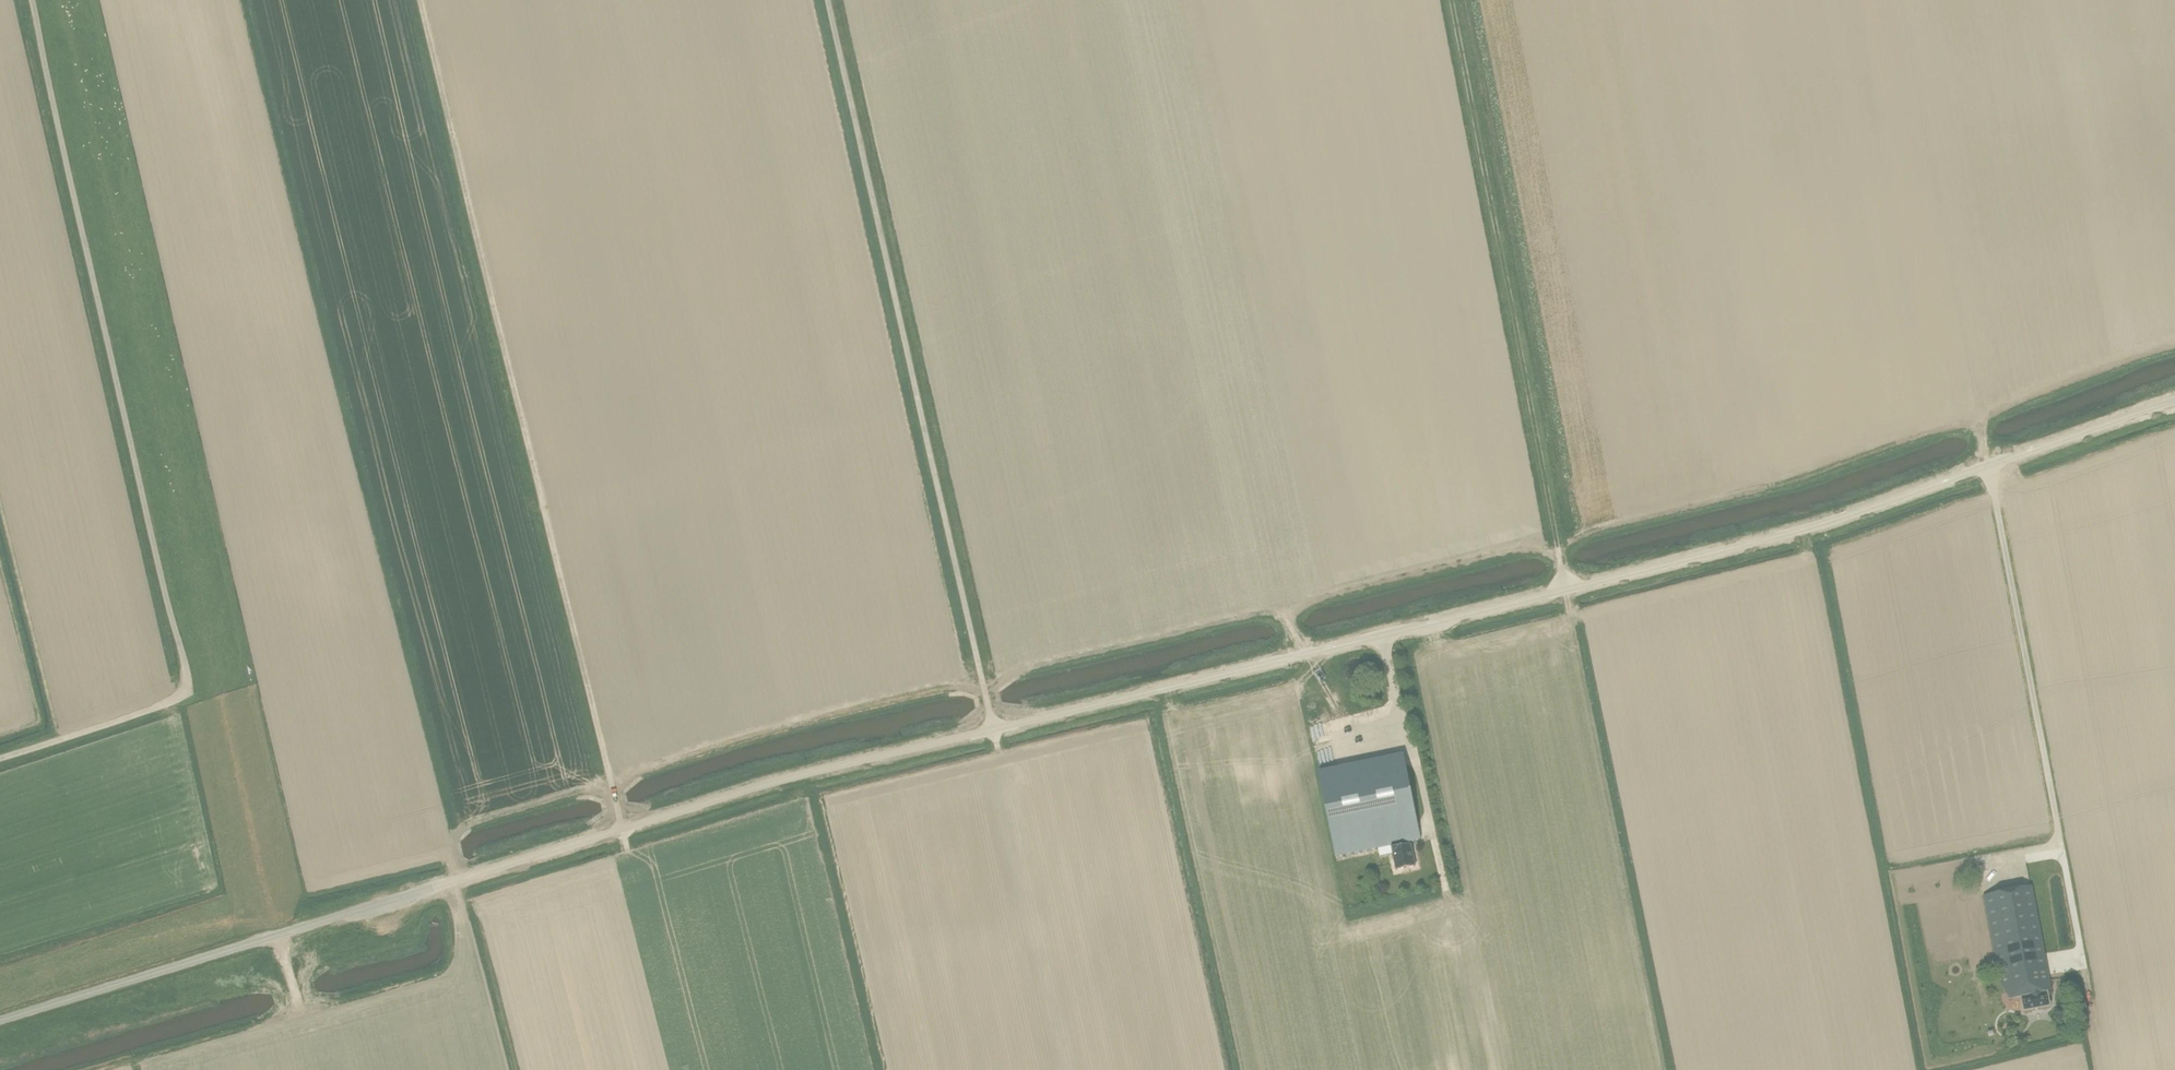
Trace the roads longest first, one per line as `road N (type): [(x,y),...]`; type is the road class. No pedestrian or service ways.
road 1 (unclassified): [(0,1021),(802,774),(1839,518),(2174,399)]
road 2 (track): [(0,759),(154,708),(172,698),(176,683),(172,635),(26,0)]
road 3 (track): [(622,828),(682,1069)]

